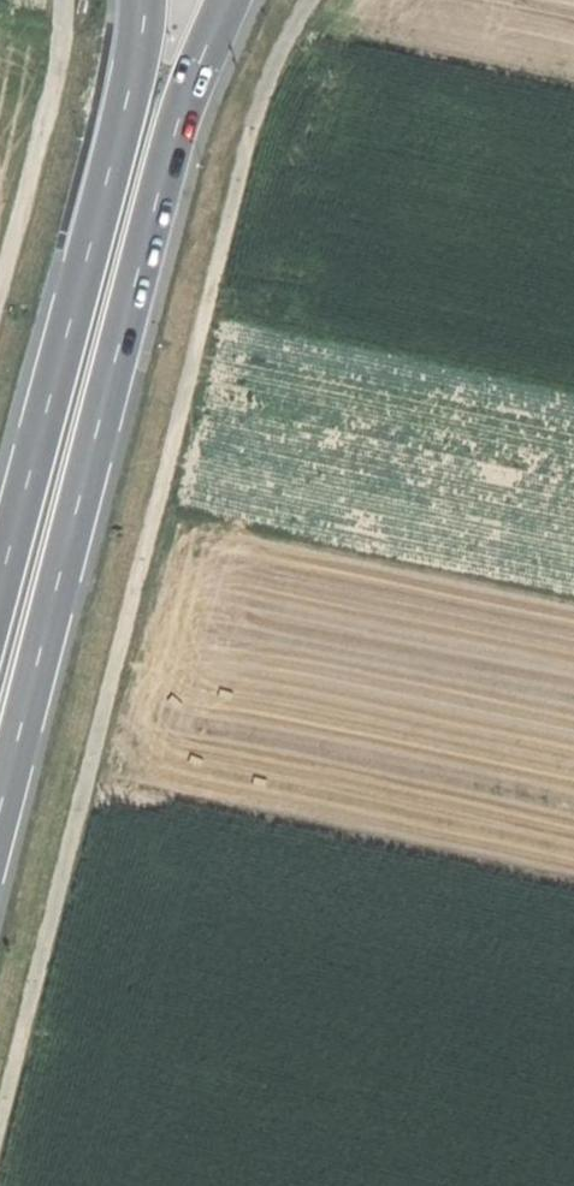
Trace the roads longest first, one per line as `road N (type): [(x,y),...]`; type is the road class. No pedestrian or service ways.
road 1 (track): [(0,1142),(151,560),(250,126),(309,0)]
road 2 (trunk): [(0,810),(177,128),(227,0)]
road 3 (trunk): [(145,0),(107,186),(0,577)]
road 4 (track): [(60,0),(58,77),(0,299)]

